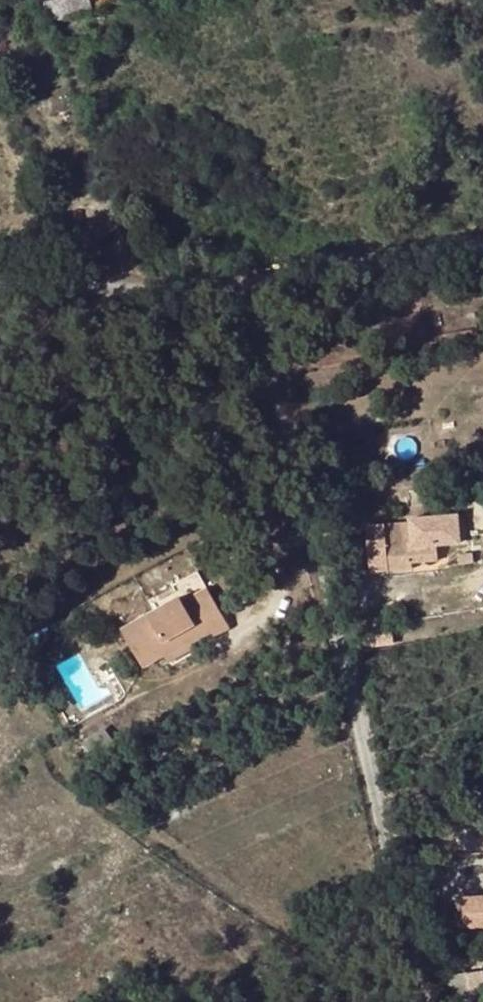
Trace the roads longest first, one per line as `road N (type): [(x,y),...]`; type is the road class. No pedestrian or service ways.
road 1 (unclassified): [(256,284),(288,453),(424,1001)]
road 2 (unclassified): [(256,284),(126,292),(0,281)]
road 3 (unclassified): [(482,247),(256,284)]

